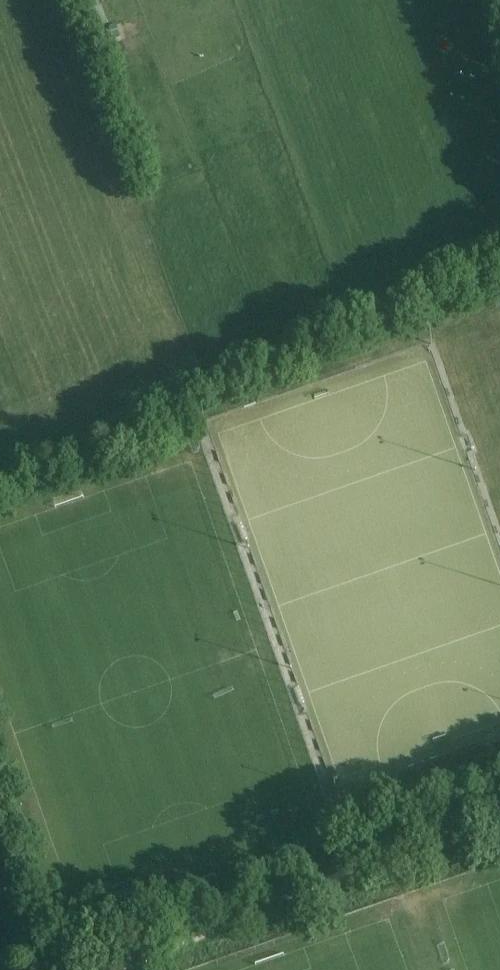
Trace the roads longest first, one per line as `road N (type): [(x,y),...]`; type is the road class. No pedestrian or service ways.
road 1 (unclassified): [(116,969),(499,807)]

